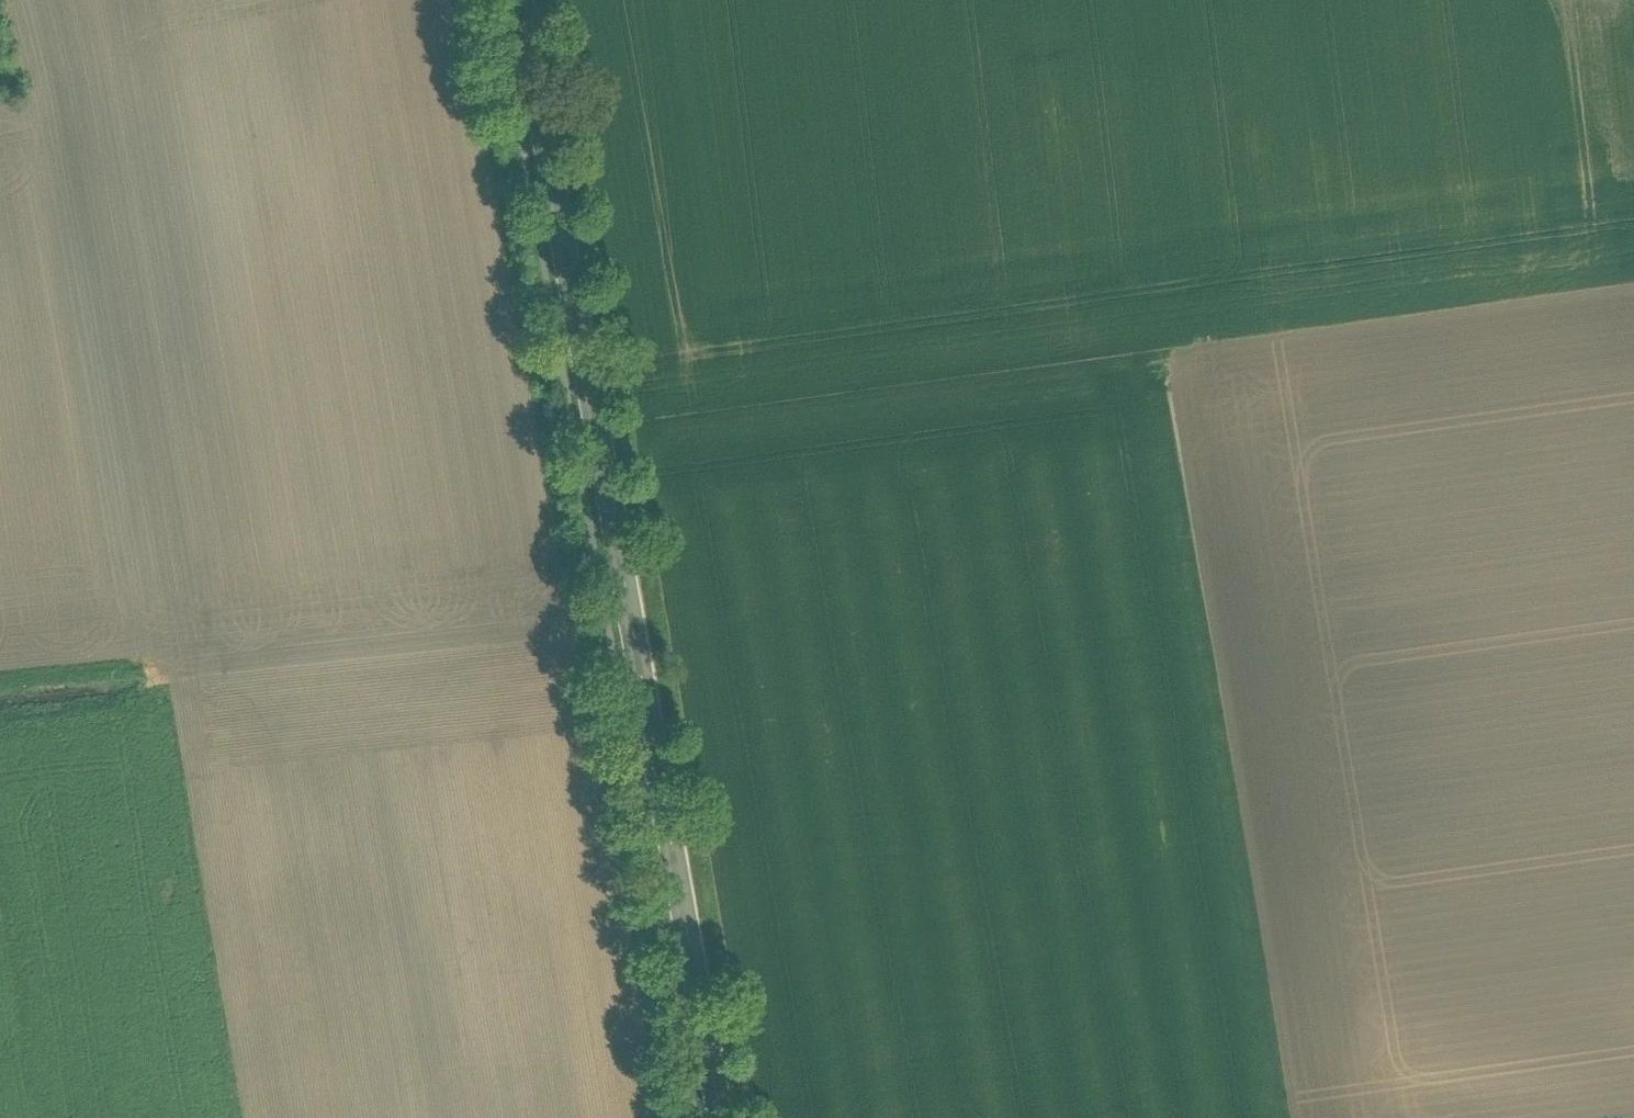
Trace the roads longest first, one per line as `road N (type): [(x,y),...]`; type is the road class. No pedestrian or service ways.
road 1 (tertiary): [(518,0),(714,1117)]

